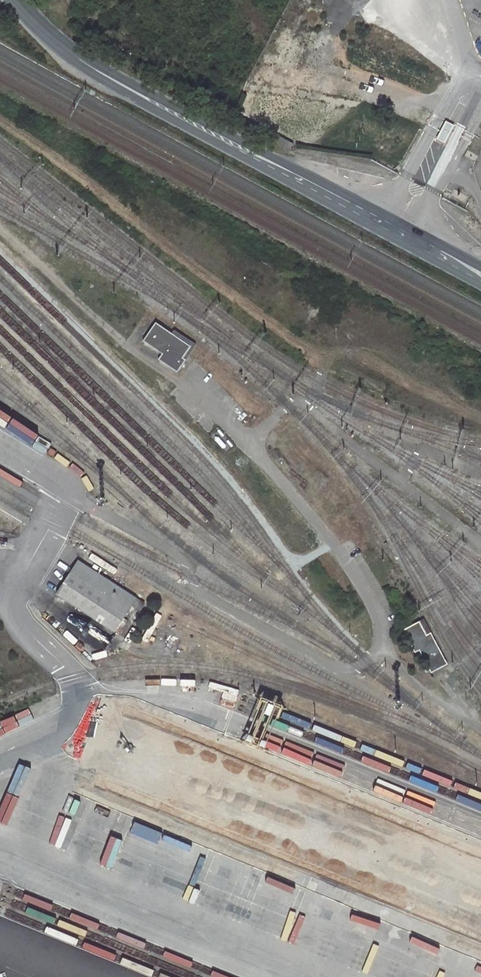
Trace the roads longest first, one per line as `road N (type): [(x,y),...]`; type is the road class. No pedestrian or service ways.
road 1 (unclassified): [(480,281),(99,71),(46,33),(17,0)]
road 2 (unclassified): [(0,597),(84,683)]

